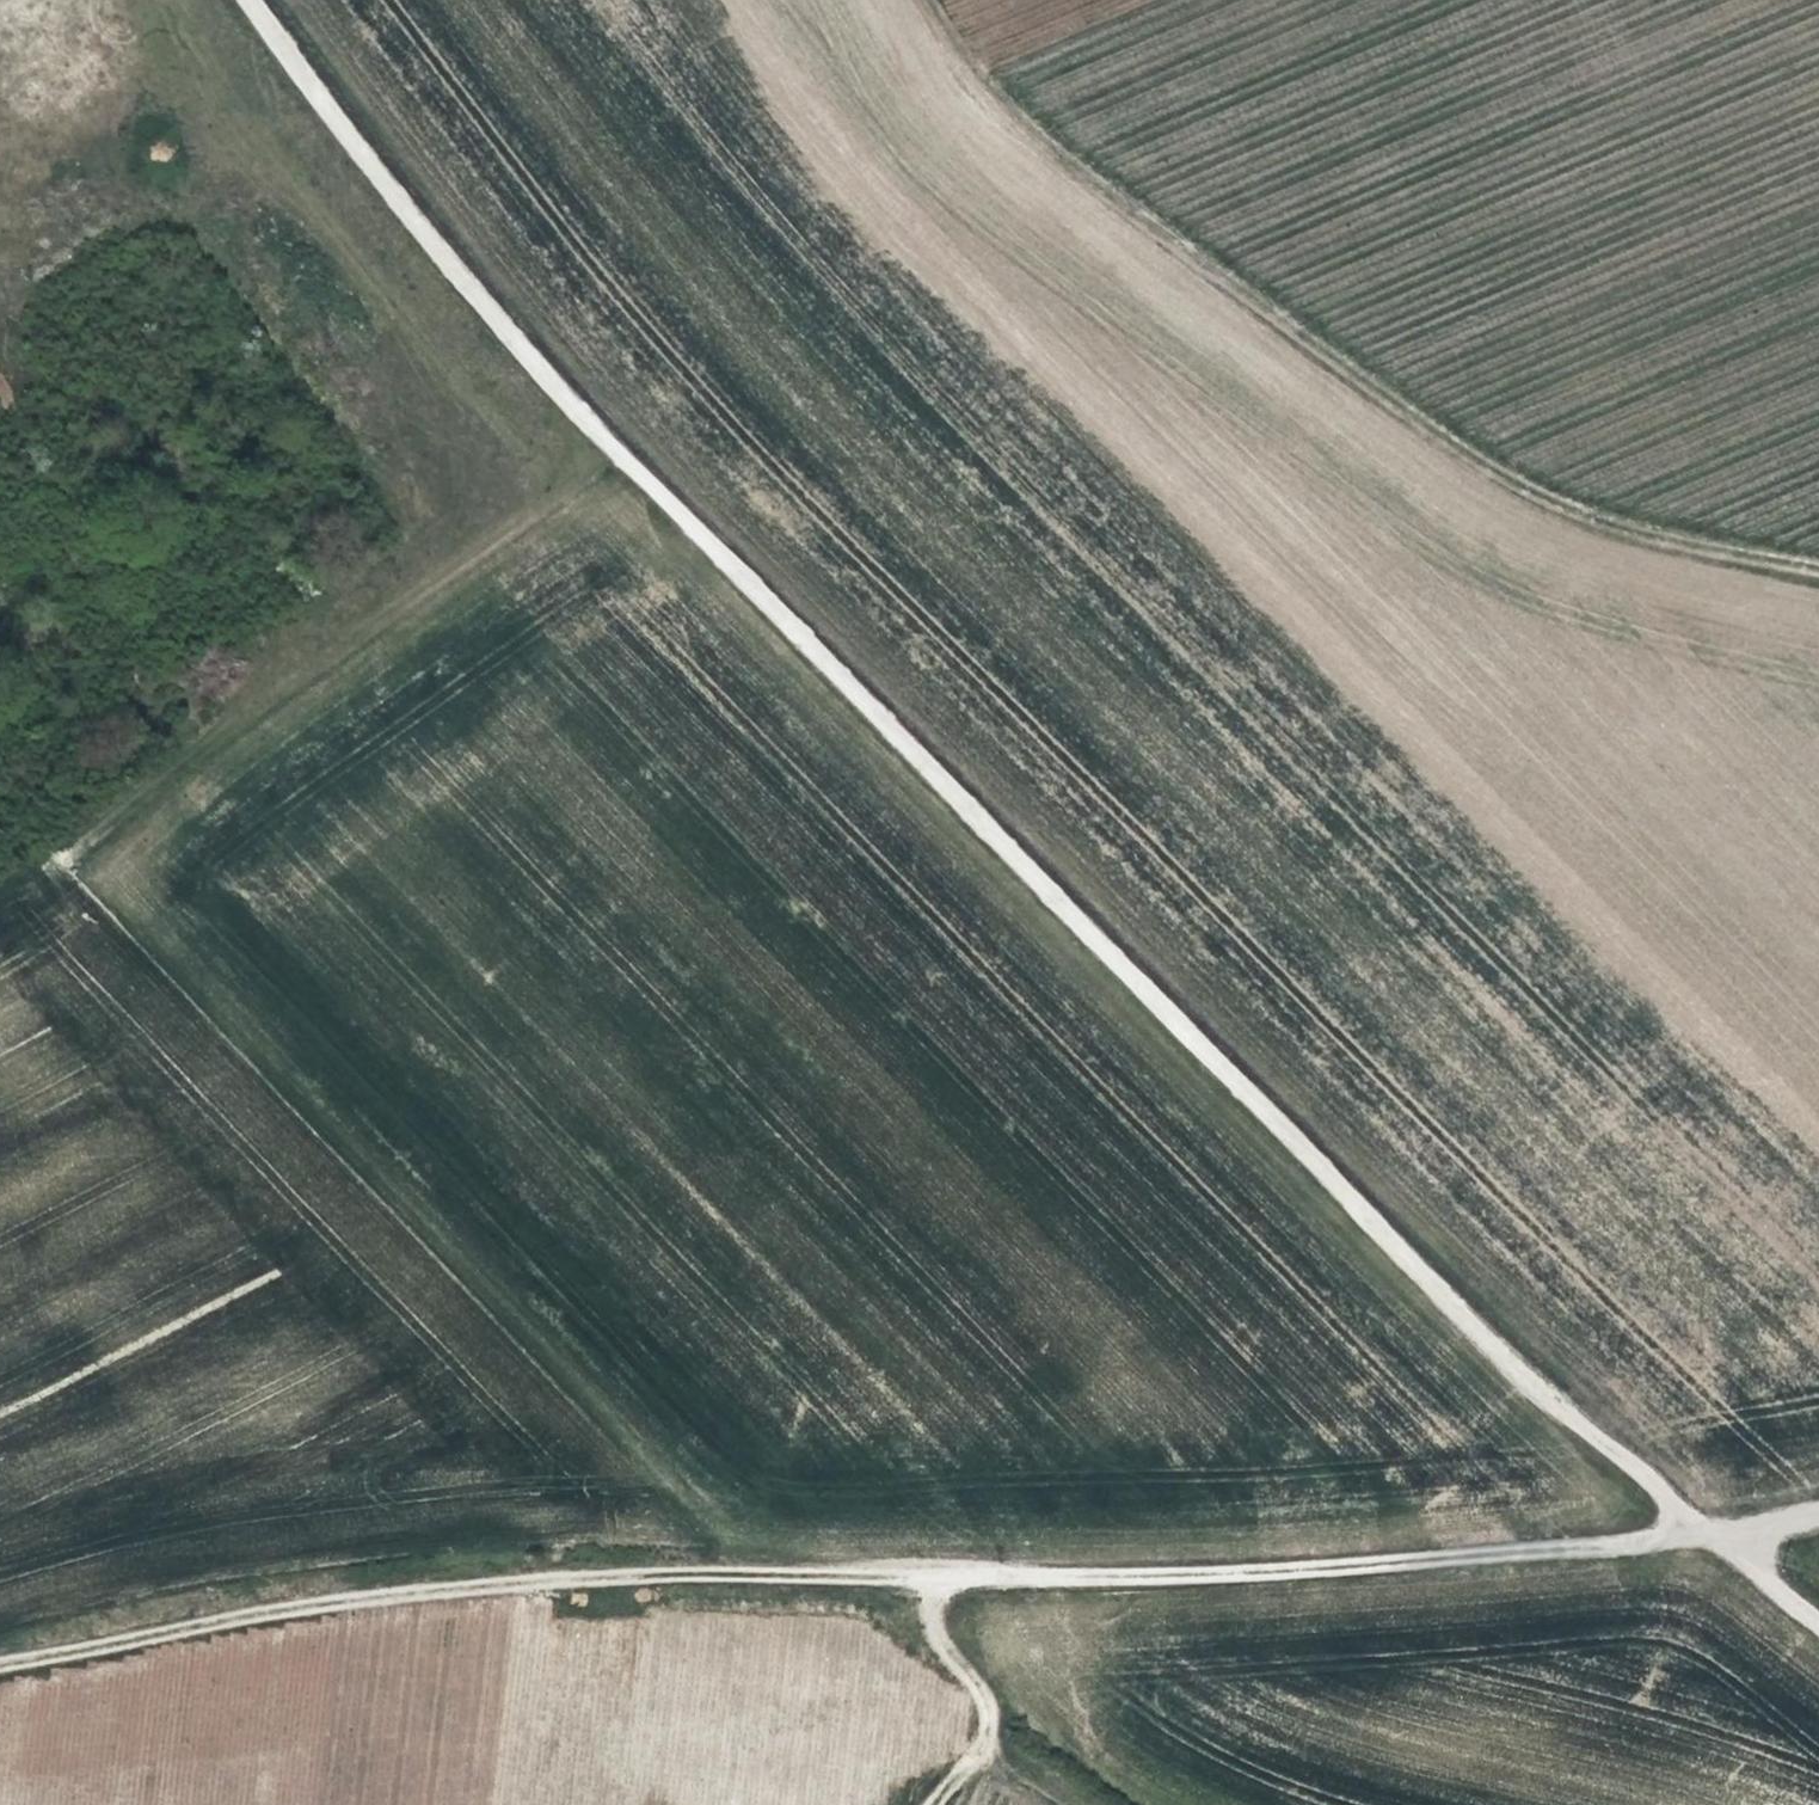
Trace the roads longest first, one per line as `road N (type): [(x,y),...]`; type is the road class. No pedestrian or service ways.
road 1 (unclassified): [(573,410),(1367,1219),(1711,1534),(1818,1620)]
road 2 (track): [(1711,1534),(1589,1547),(945,1573),(665,1567),(180,1619),(0,1656)]
road 3 (track): [(1818,571),(1630,526),(1498,452),(1002,90),(952,0)]
road 4 (track): [(253,0),(573,410)]

